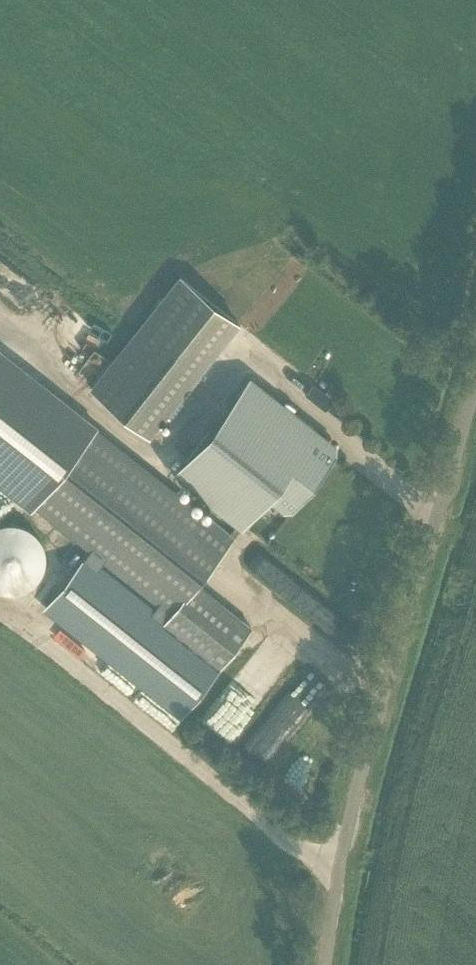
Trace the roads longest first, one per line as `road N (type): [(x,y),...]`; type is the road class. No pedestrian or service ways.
road 1 (unclassified): [(325,964),(361,773),(475,385)]

